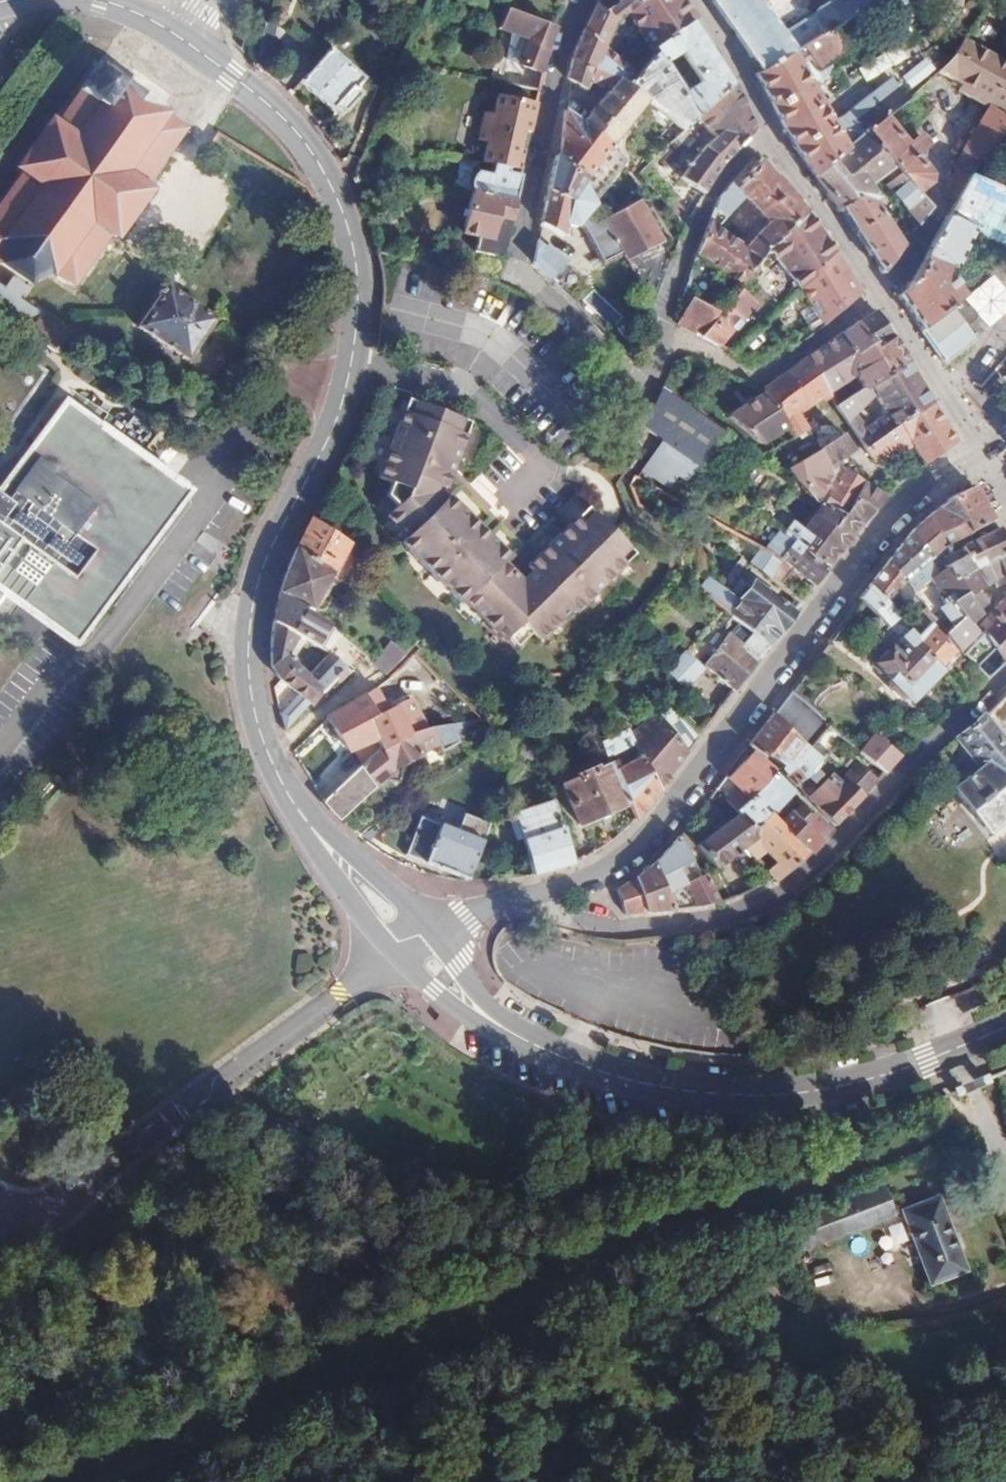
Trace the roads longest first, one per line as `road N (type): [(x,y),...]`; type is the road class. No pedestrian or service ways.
road 1 (track): [(98,1481),(985,1108)]
road 2 (secondary): [(186,43),(255,90),(299,134),(334,192),(354,252),(360,317),(348,391),(266,553),(252,615),(261,720),(315,830)]
road 3 (residential): [(531,900),(588,881),(638,848),(888,530),(934,484),(985,451)]
road 4 (residential): [(531,900),(584,925),(631,930),(707,926),(781,899),(1005,680)]
road 5 (unclassified): [(0,1240),(349,992),(390,951)]
road 6 (residential): [(590,0),(552,94),(521,281),(638,393)]
road 7 (secondary): [(542,1055),(630,1086),(738,1098),(840,1086),(963,1048)]
road 8 (residential): [(660,339),(784,365),(878,295)]
road 9 (residential): [(660,339),(715,197),(770,128)]
road 10 (residential): [(770,128),(878,295)]
road 11 (residential): [(878,295),(985,451)]
road 12 (secondary): [(390,951),(481,1021),(542,1055)]
road 13 (secondary): [(542,1055),(493,1010),(432,922)]
road 14 (residential): [(878,295),(935,219),(947,161)]
road 15 (residential): [(694,0),(770,128)]
road 16 (secondary): [(432,922),(315,830)]
road 17 (secondary): [(315,830),(330,868),(390,951)]
road 18 (unclassified): [(1005,1165),(963,1048)]

